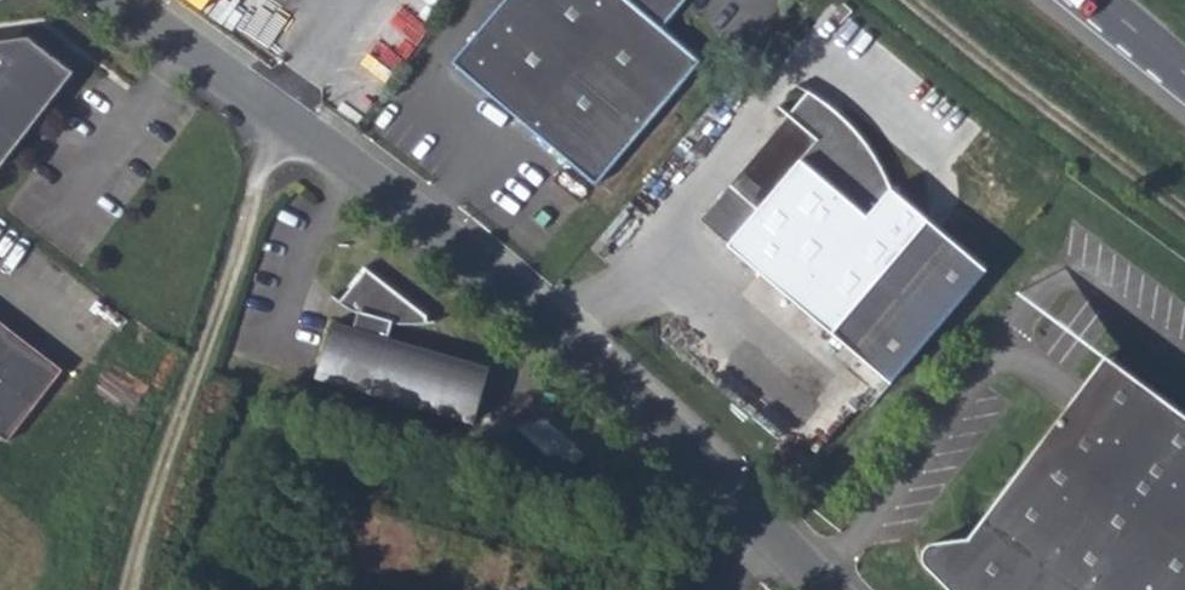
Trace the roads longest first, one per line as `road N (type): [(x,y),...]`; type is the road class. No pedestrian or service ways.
road 1 (residential): [(106,0),(432,234),(831,589)]

